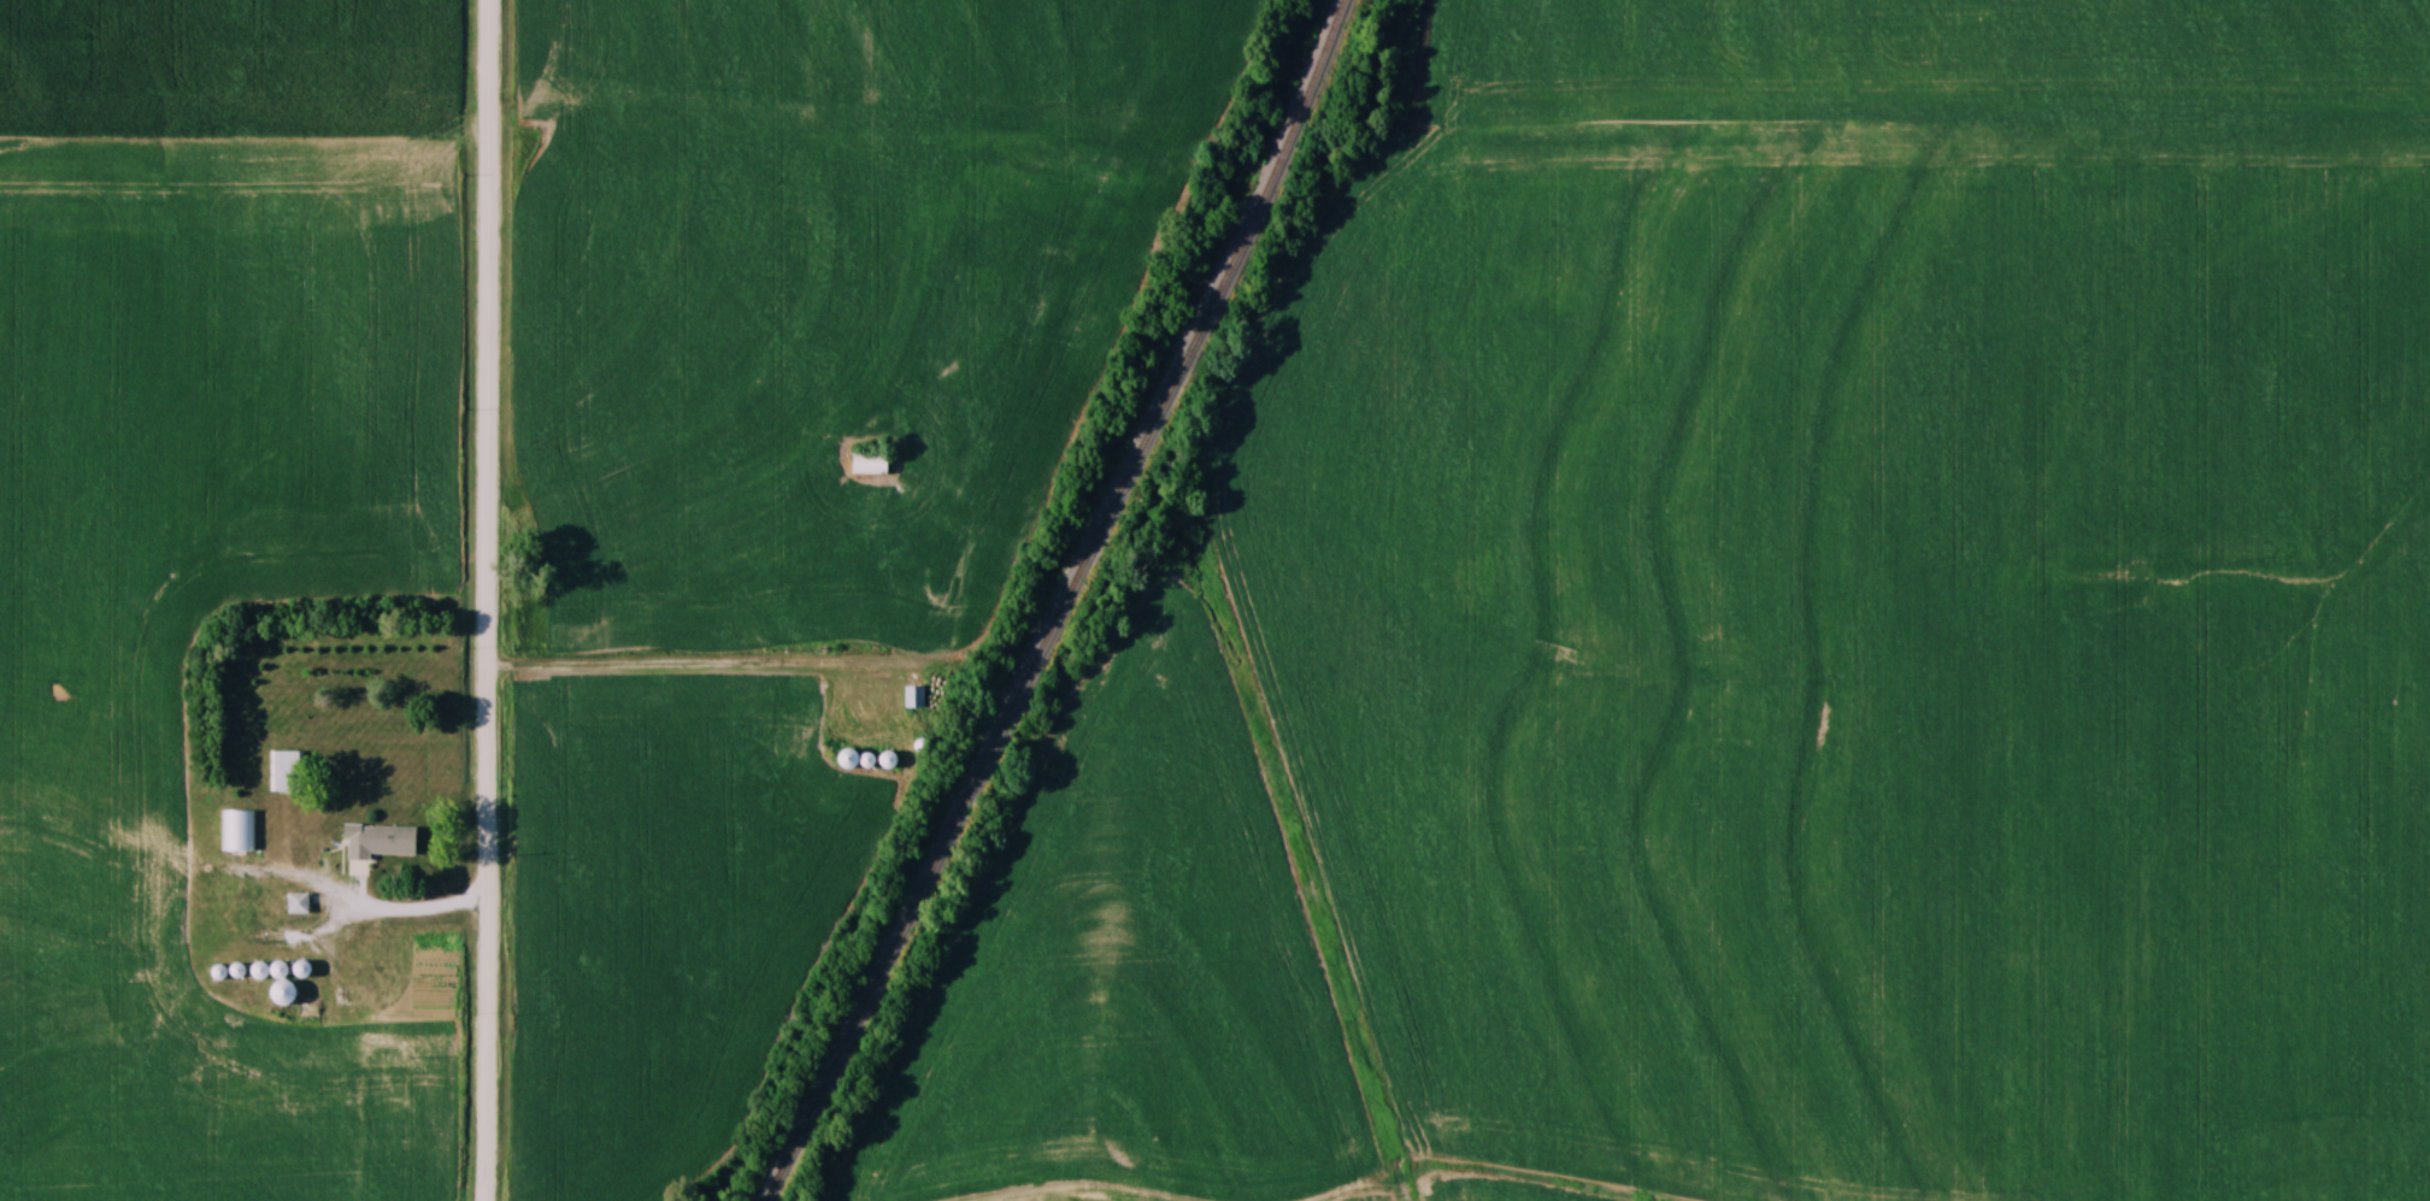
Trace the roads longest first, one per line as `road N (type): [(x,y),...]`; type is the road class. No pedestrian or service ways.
road 1 (residential): [(486,1200),(488,0)]

